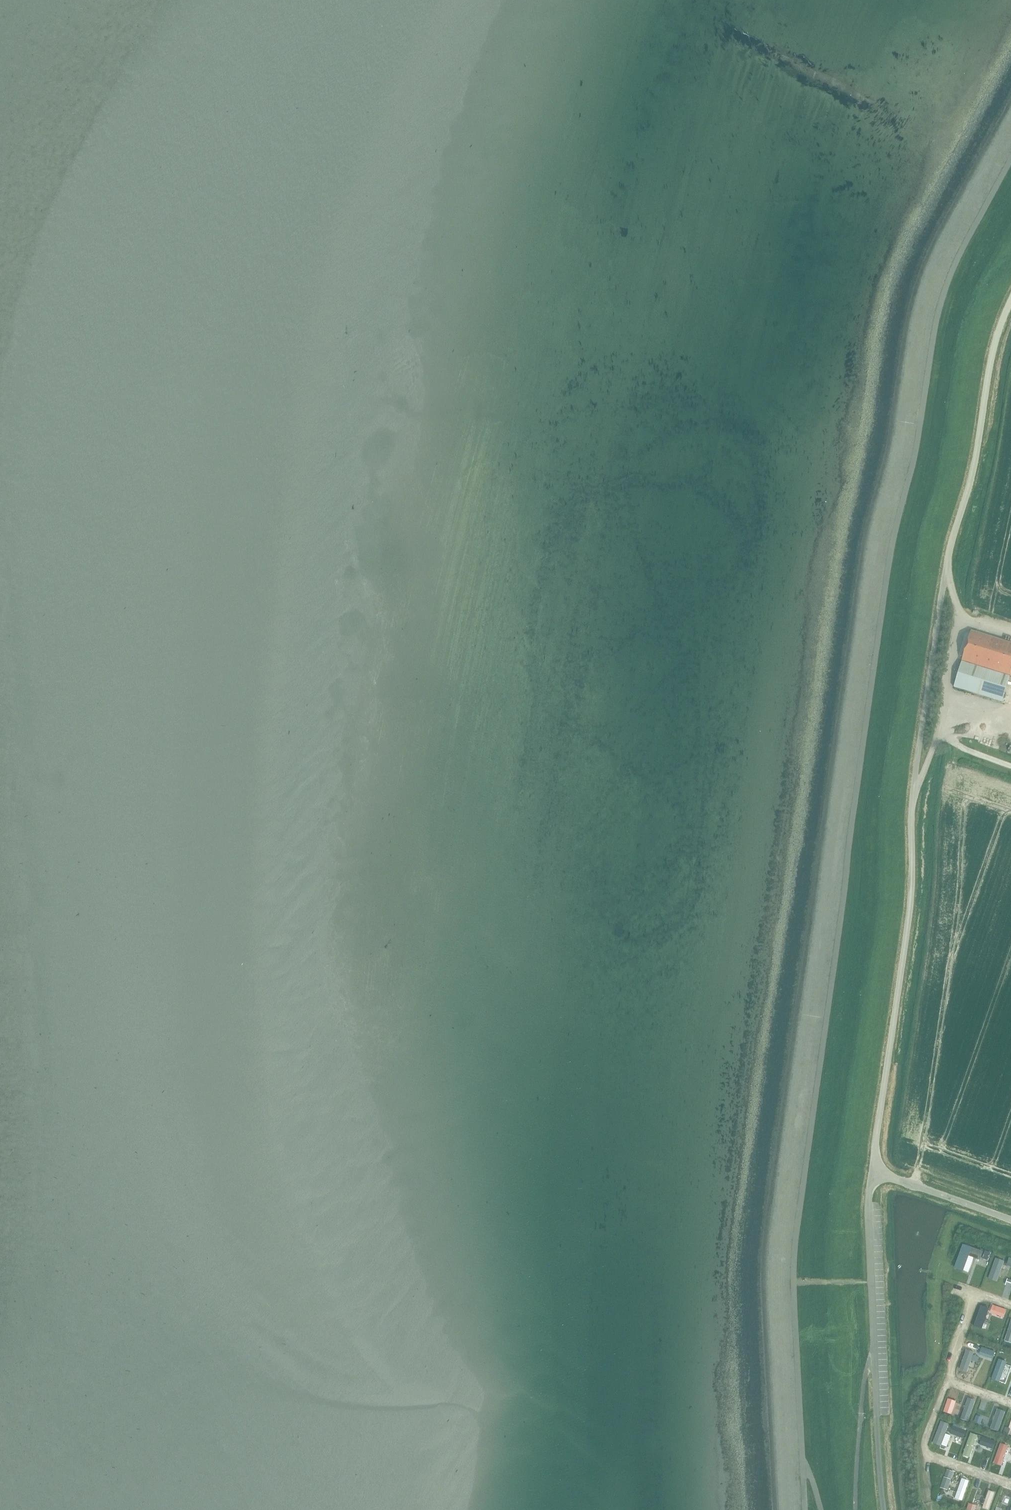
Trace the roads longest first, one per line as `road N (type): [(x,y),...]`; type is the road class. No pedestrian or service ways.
road 1 (unclassified): [(872,1172),(943,582),(1010,301)]
road 2 (unclassified): [(884,1509),(872,1172)]
road 3 (unclassified): [(1010,1220),(872,1172)]

